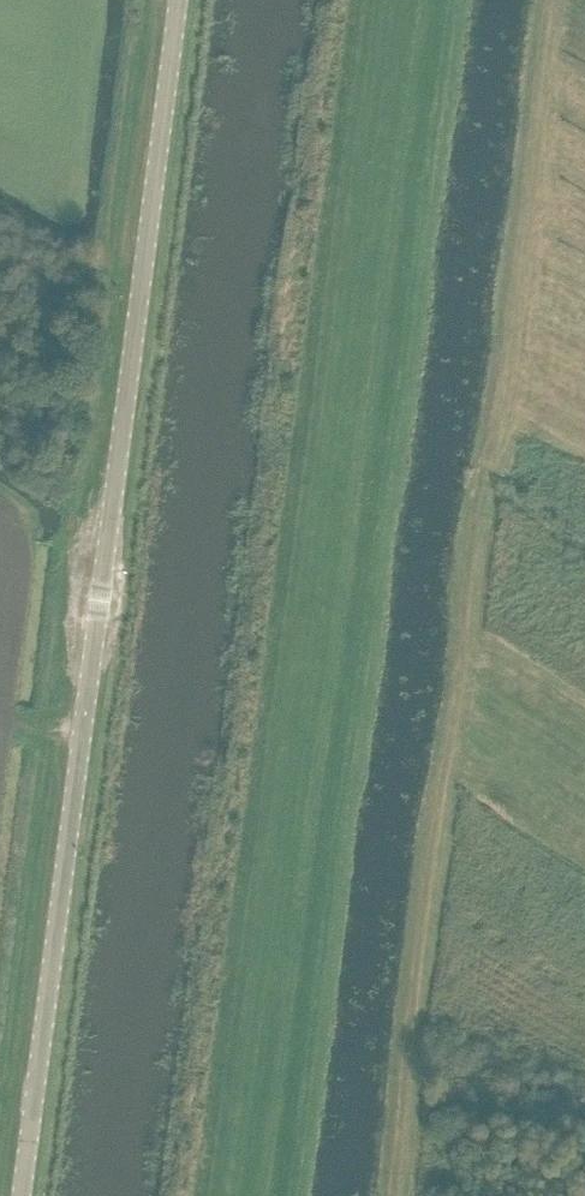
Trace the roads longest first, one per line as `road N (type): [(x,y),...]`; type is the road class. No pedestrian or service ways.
road 1 (unclassified): [(20,1195),(179,0)]

